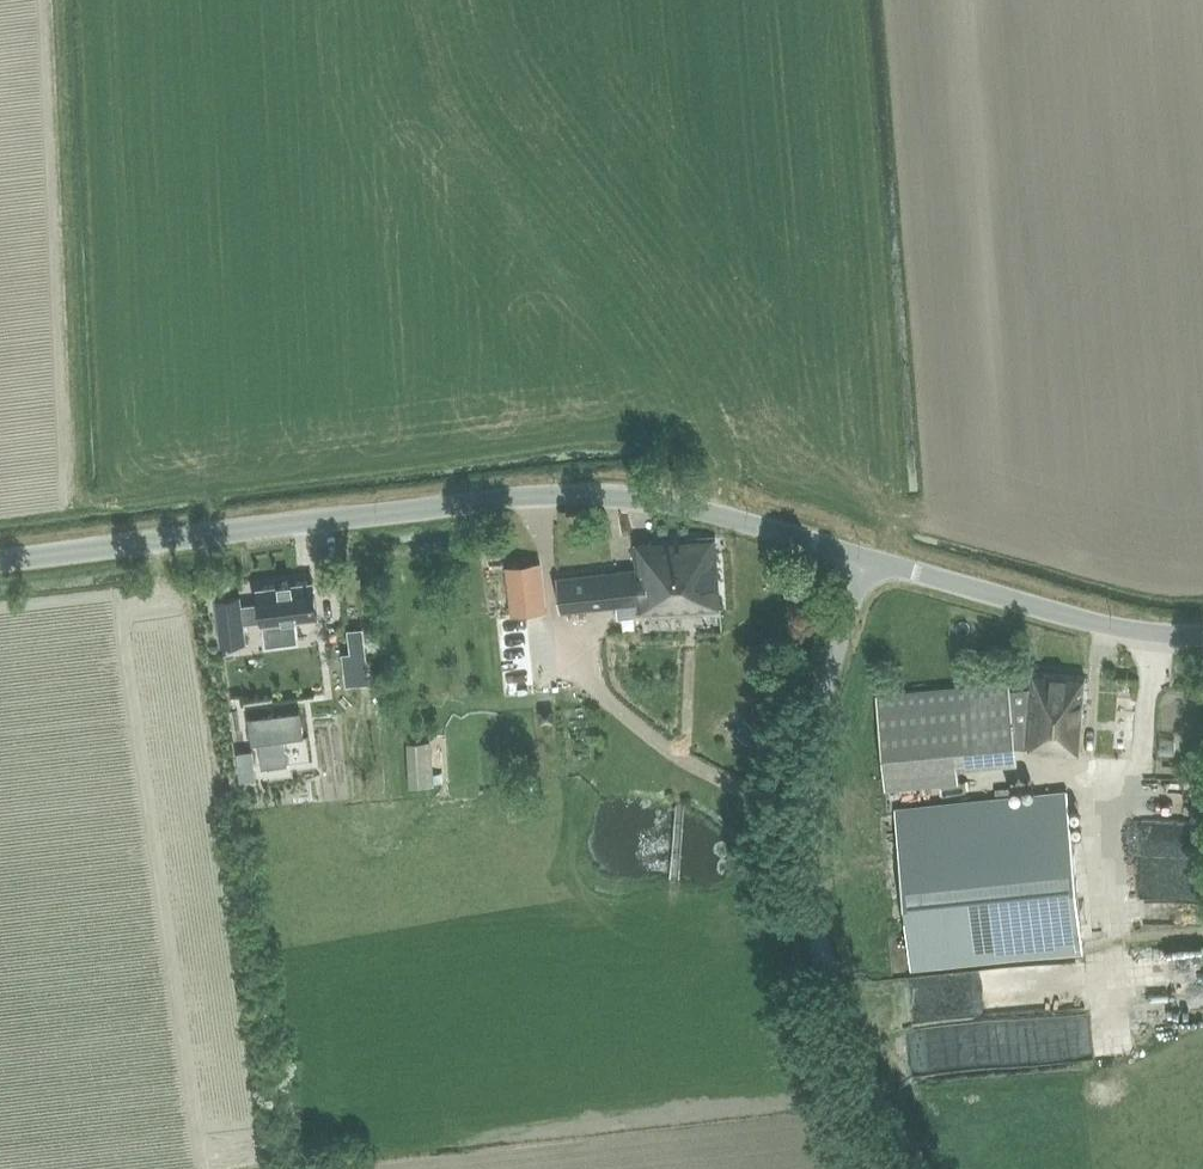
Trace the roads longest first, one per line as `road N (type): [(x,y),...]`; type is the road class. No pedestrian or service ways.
road 1 (unclassified): [(0,562),(521,498),(669,508),(863,558)]
road 2 (unclassified): [(913,1168),(836,986),(814,844),(820,730),(863,558)]
road 3 (track): [(443,0),(474,113),(612,264),(713,408),(740,523)]
road 4 (unclassified): [(1202,634),(1096,625),(863,558)]

